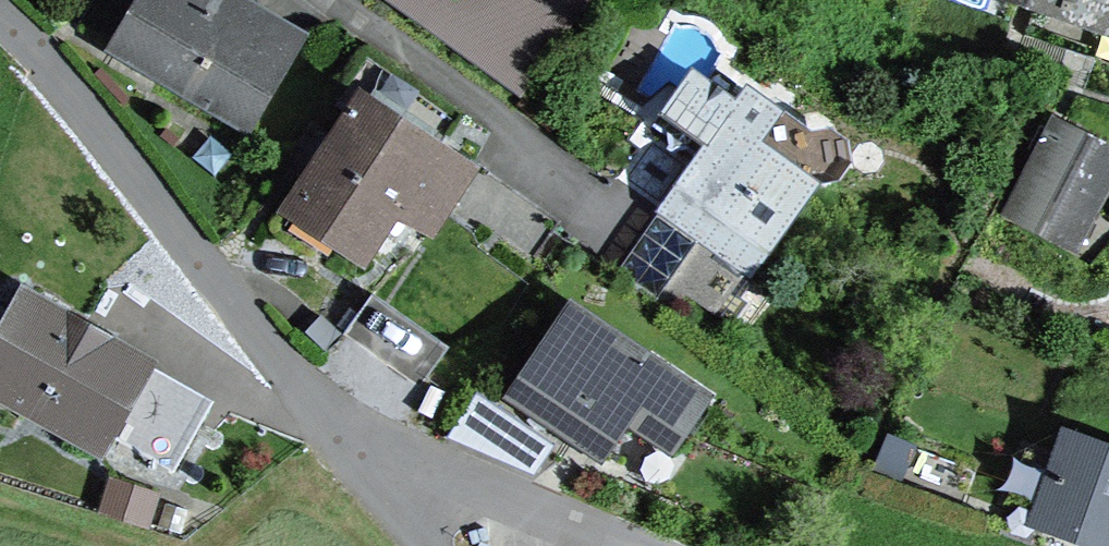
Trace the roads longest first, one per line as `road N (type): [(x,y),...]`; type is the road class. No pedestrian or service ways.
road 1 (residential): [(352,446),(157,189),(0,9)]
road 2 (residential): [(642,545),(352,446)]
road 3 (residential): [(433,545),(352,446)]

